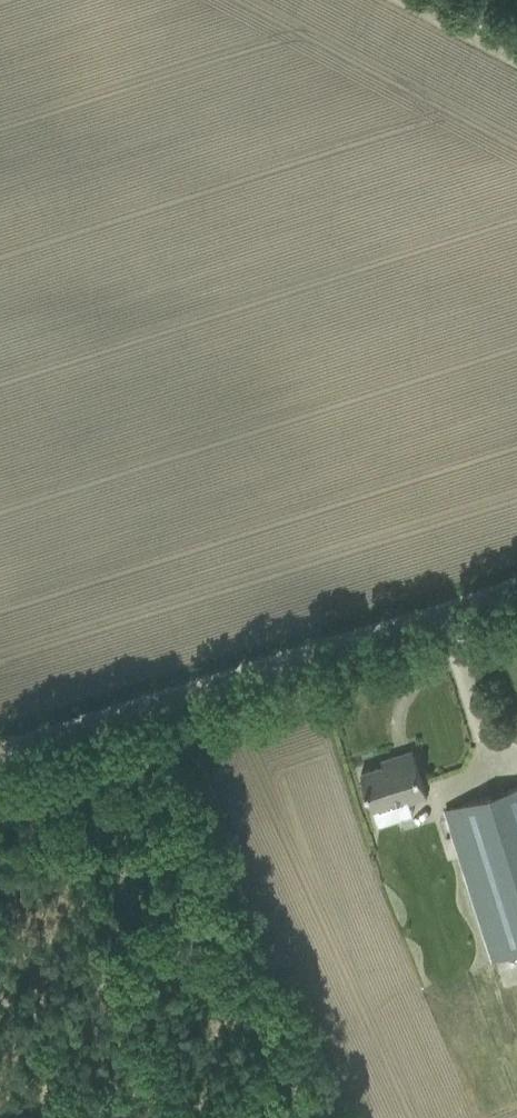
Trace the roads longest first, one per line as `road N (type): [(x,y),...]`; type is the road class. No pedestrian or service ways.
road 1 (unclassified): [(0,767),(305,674),(516,596)]
road 2 (track): [(409,0),(516,56)]

